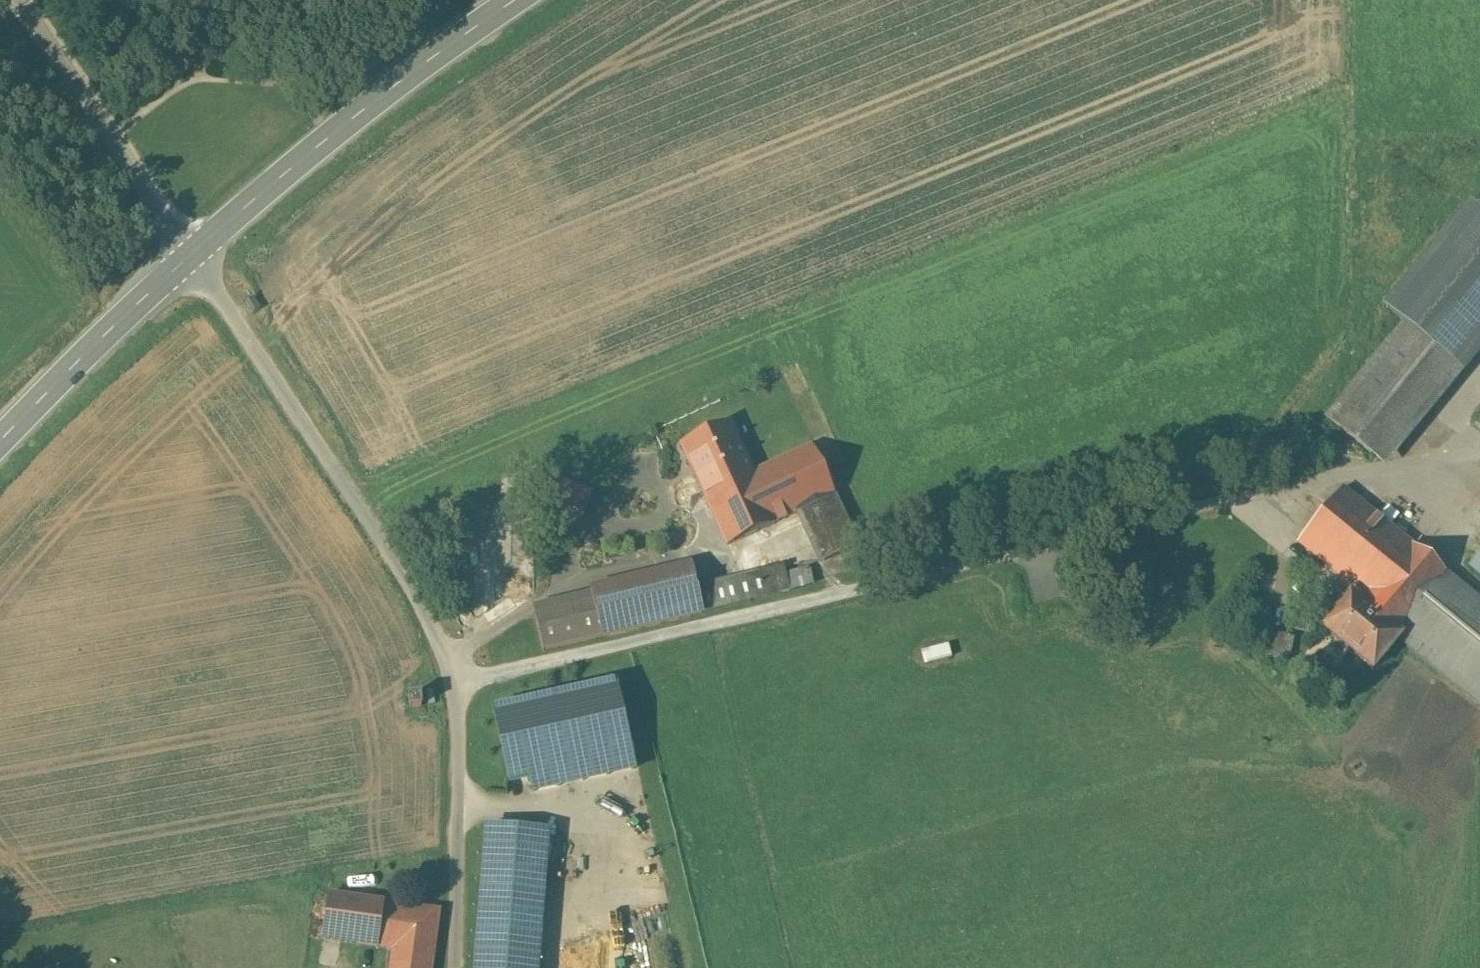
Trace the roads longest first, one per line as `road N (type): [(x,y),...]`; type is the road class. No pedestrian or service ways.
road 1 (unclassified): [(456,967),(459,757),(447,651),(384,537),(195,249)]
road 2 (secondary): [(514,0),(355,116),(195,249)]
road 3 (unclassified): [(195,249),(18,0)]
road 4 (secondary): [(195,249),(0,440)]

